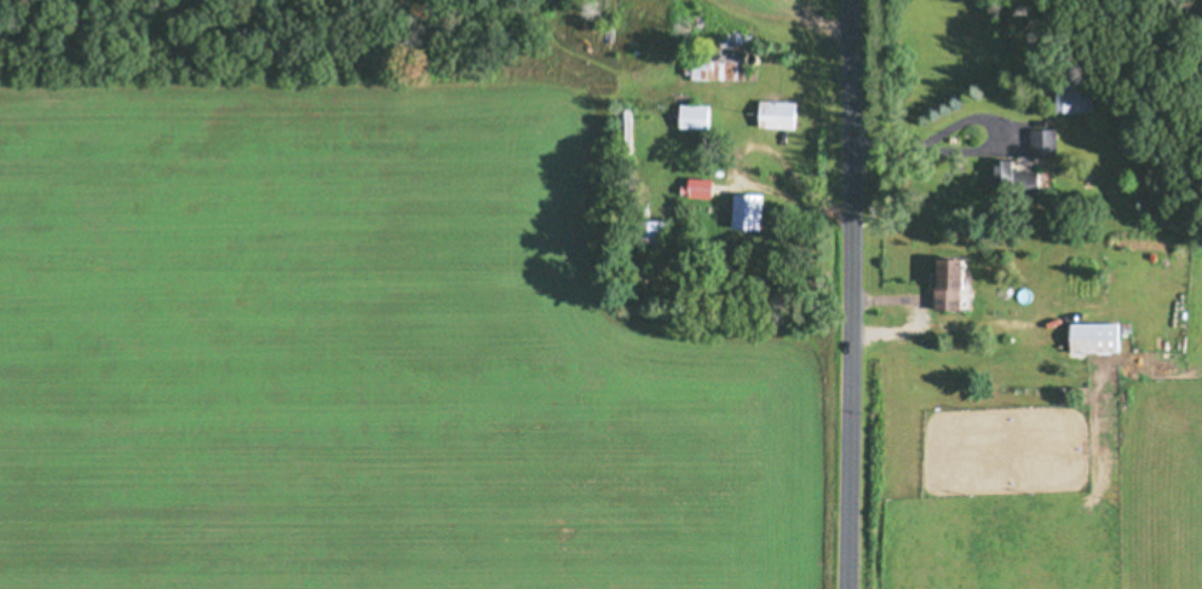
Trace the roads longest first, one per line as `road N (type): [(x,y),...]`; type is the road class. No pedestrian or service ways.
road 1 (residential): [(847,588),(847,0)]

